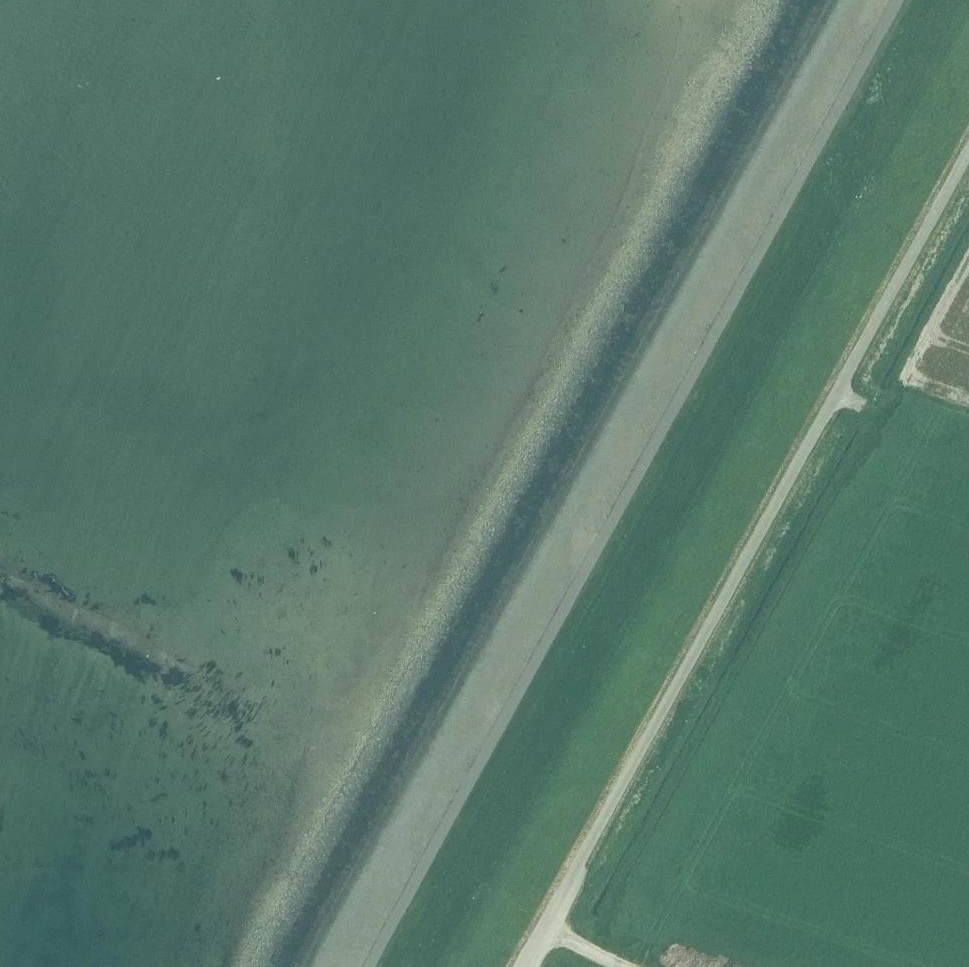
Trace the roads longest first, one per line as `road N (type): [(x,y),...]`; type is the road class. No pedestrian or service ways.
road 1 (unclassified): [(523,966),(968,151)]

